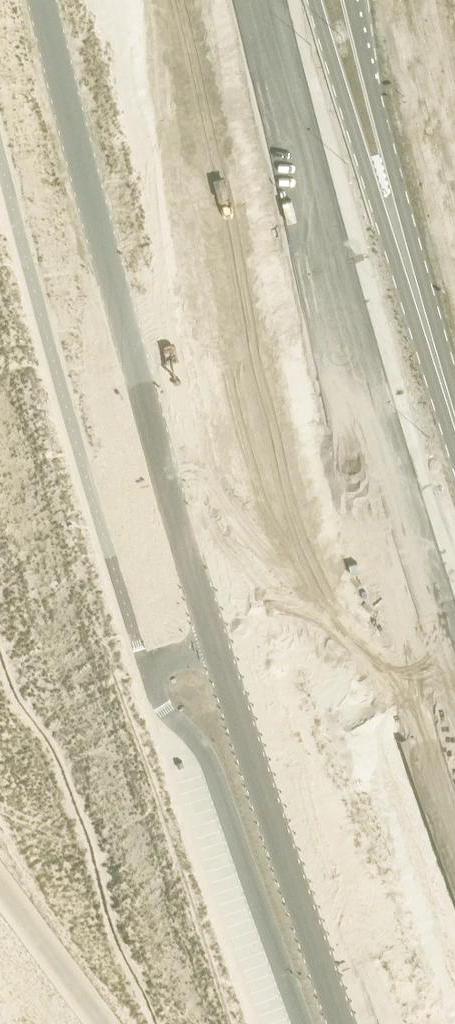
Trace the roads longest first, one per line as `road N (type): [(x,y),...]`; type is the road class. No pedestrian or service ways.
road 1 (secondary): [(265,0),(361,363),(454,659)]
road 2 (unclassified): [(42,0),(213,645)]
road 3 (unclassified): [(213,645),(145,667),(161,708),(207,757),(305,1023)]
road 4 (secondary): [(454,416),(350,0)]
road 5 (unclassified): [(213,645),(340,1023)]

